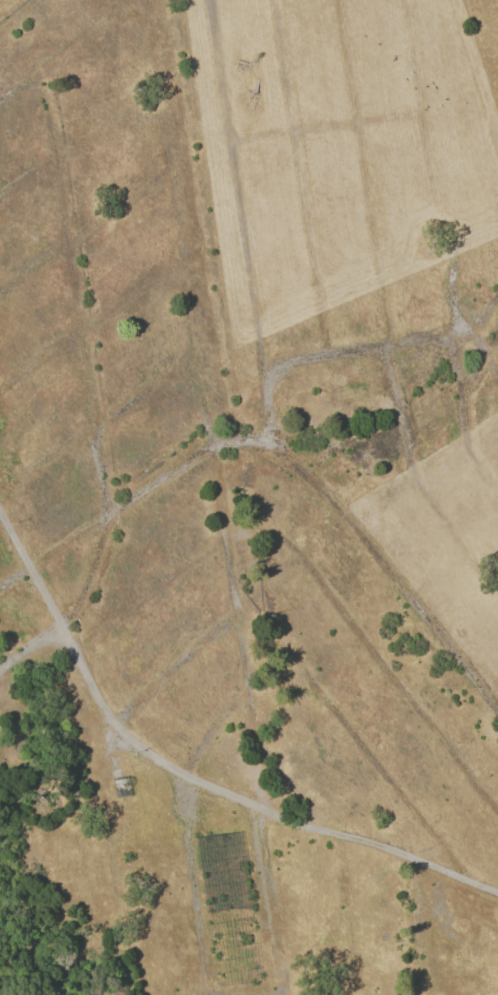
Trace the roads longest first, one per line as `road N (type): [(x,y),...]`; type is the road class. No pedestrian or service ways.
road 1 (residential): [(497,891),(260,808),(145,751),(103,708),(0,514)]

